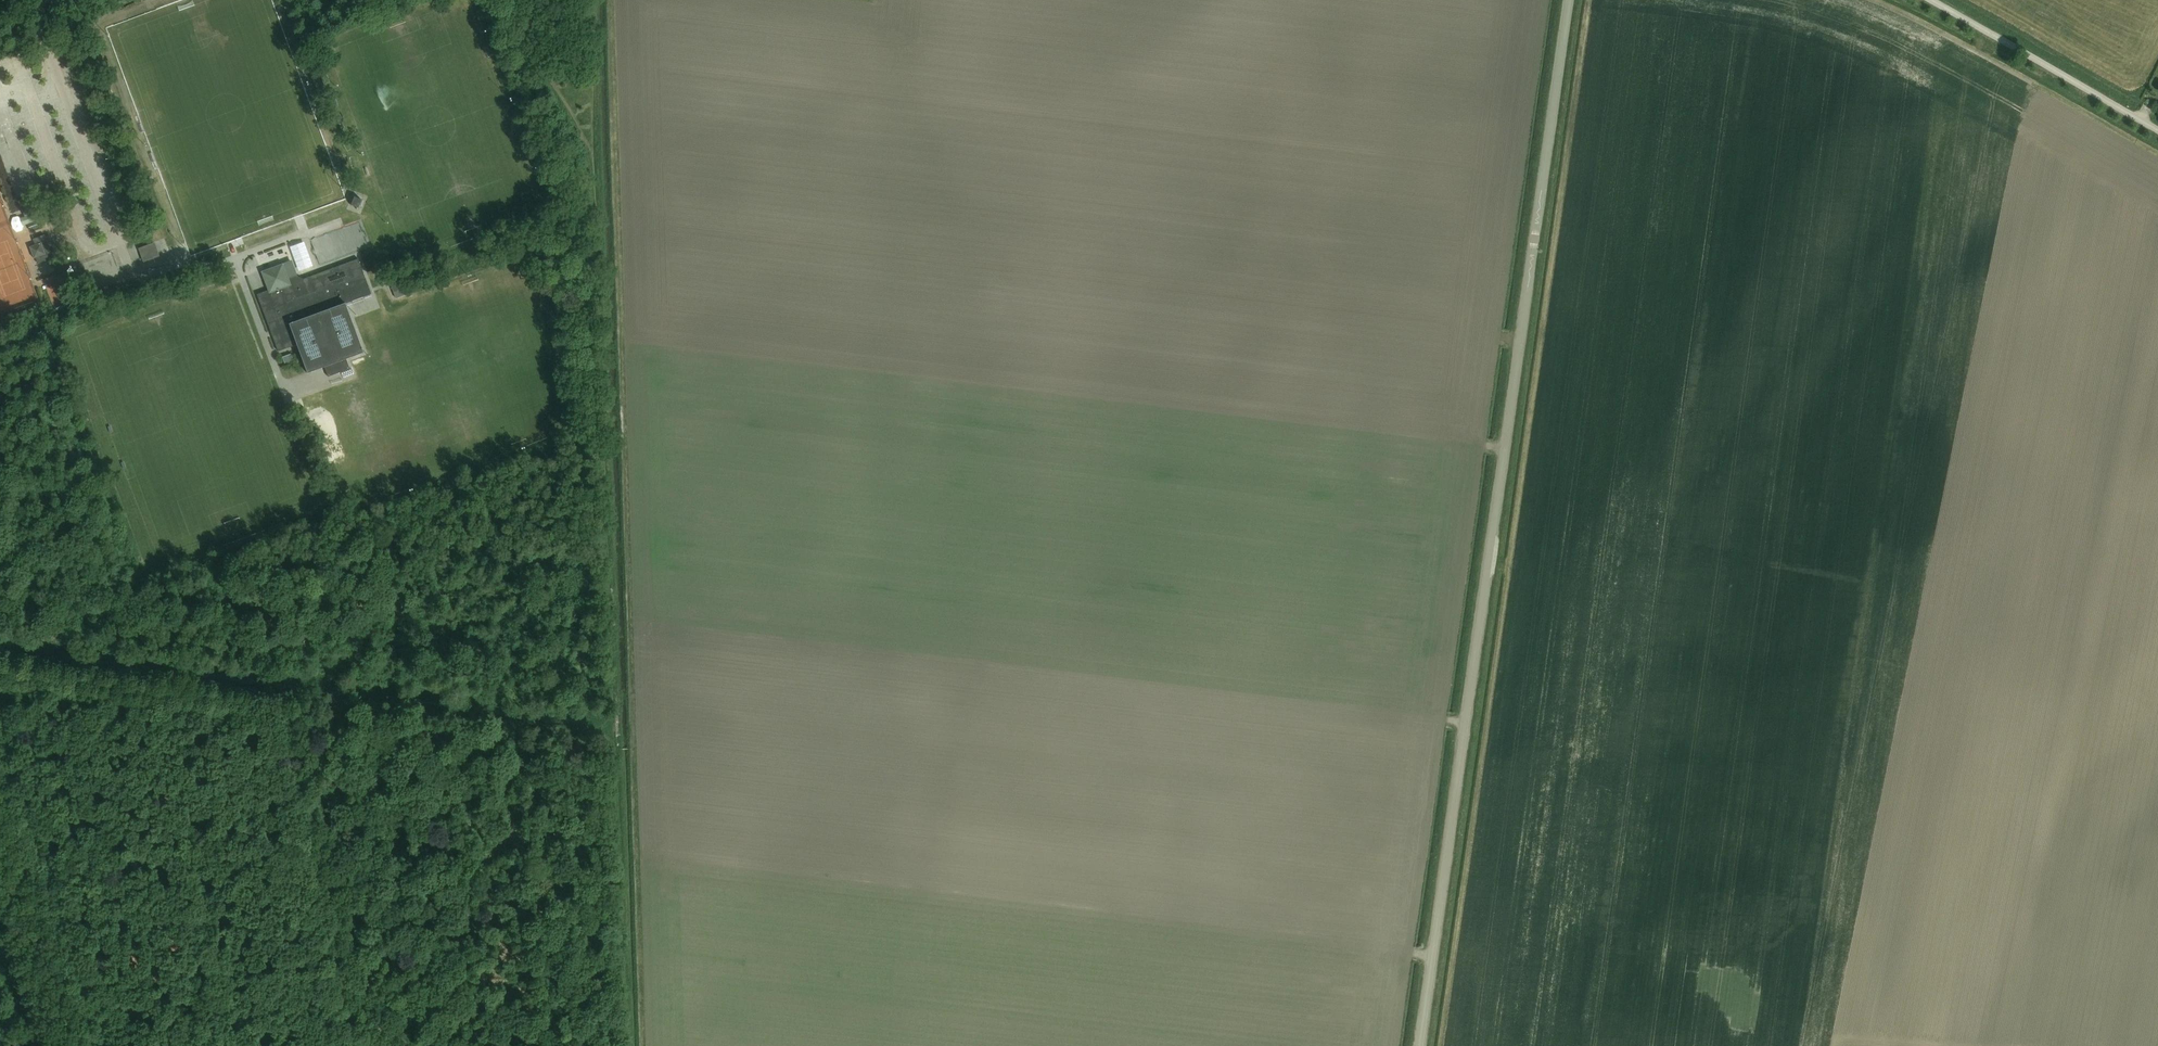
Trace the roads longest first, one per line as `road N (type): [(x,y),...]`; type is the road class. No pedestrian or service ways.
road 1 (unclassified): [(1420,1045),(1568,0)]
road 2 (unclassified): [(235,259),(151,274),(130,268),(36,0)]
road 3 (unclassified): [(2157,131),(1929,0)]

